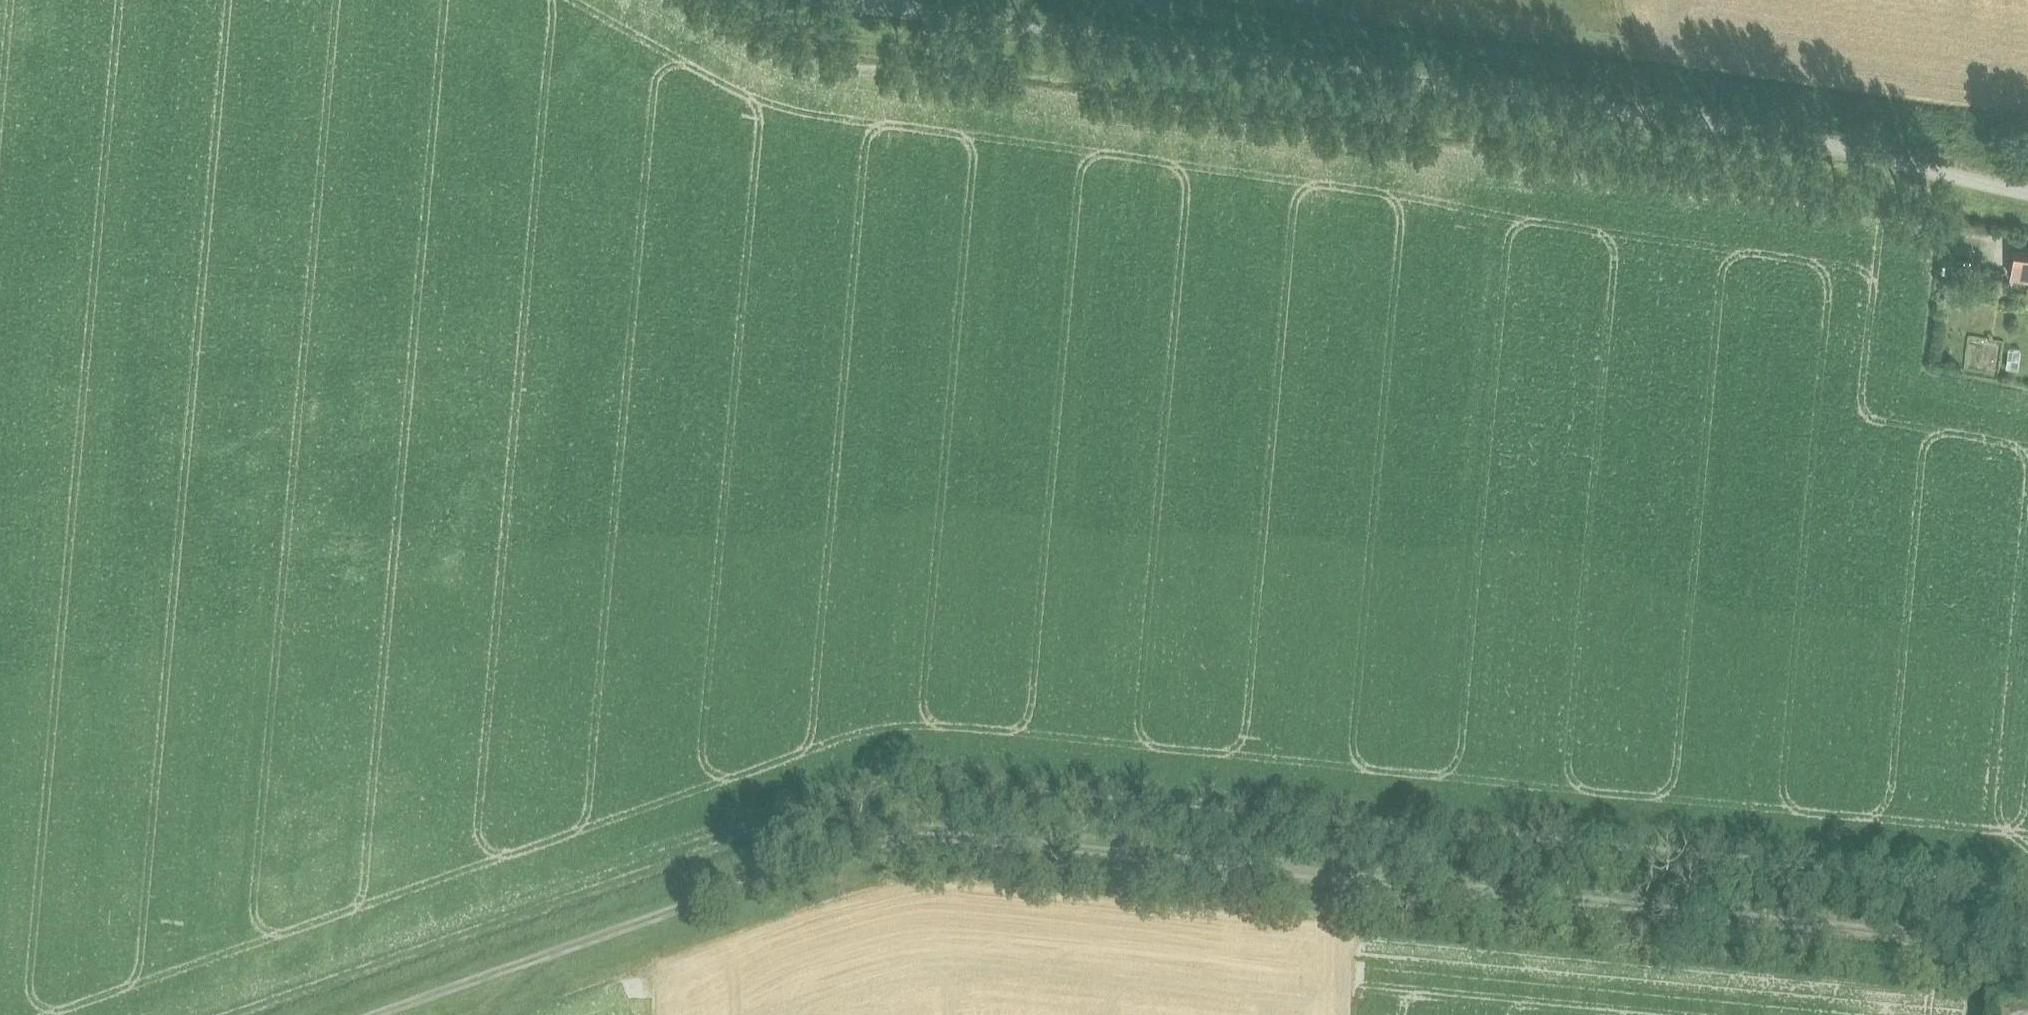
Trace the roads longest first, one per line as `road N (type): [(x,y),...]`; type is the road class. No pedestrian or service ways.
road 1 (track): [(373,1014),(826,857),(910,838),(2027,941)]
road 2 (unclassified): [(2027,192),(1765,132),(879,7)]

